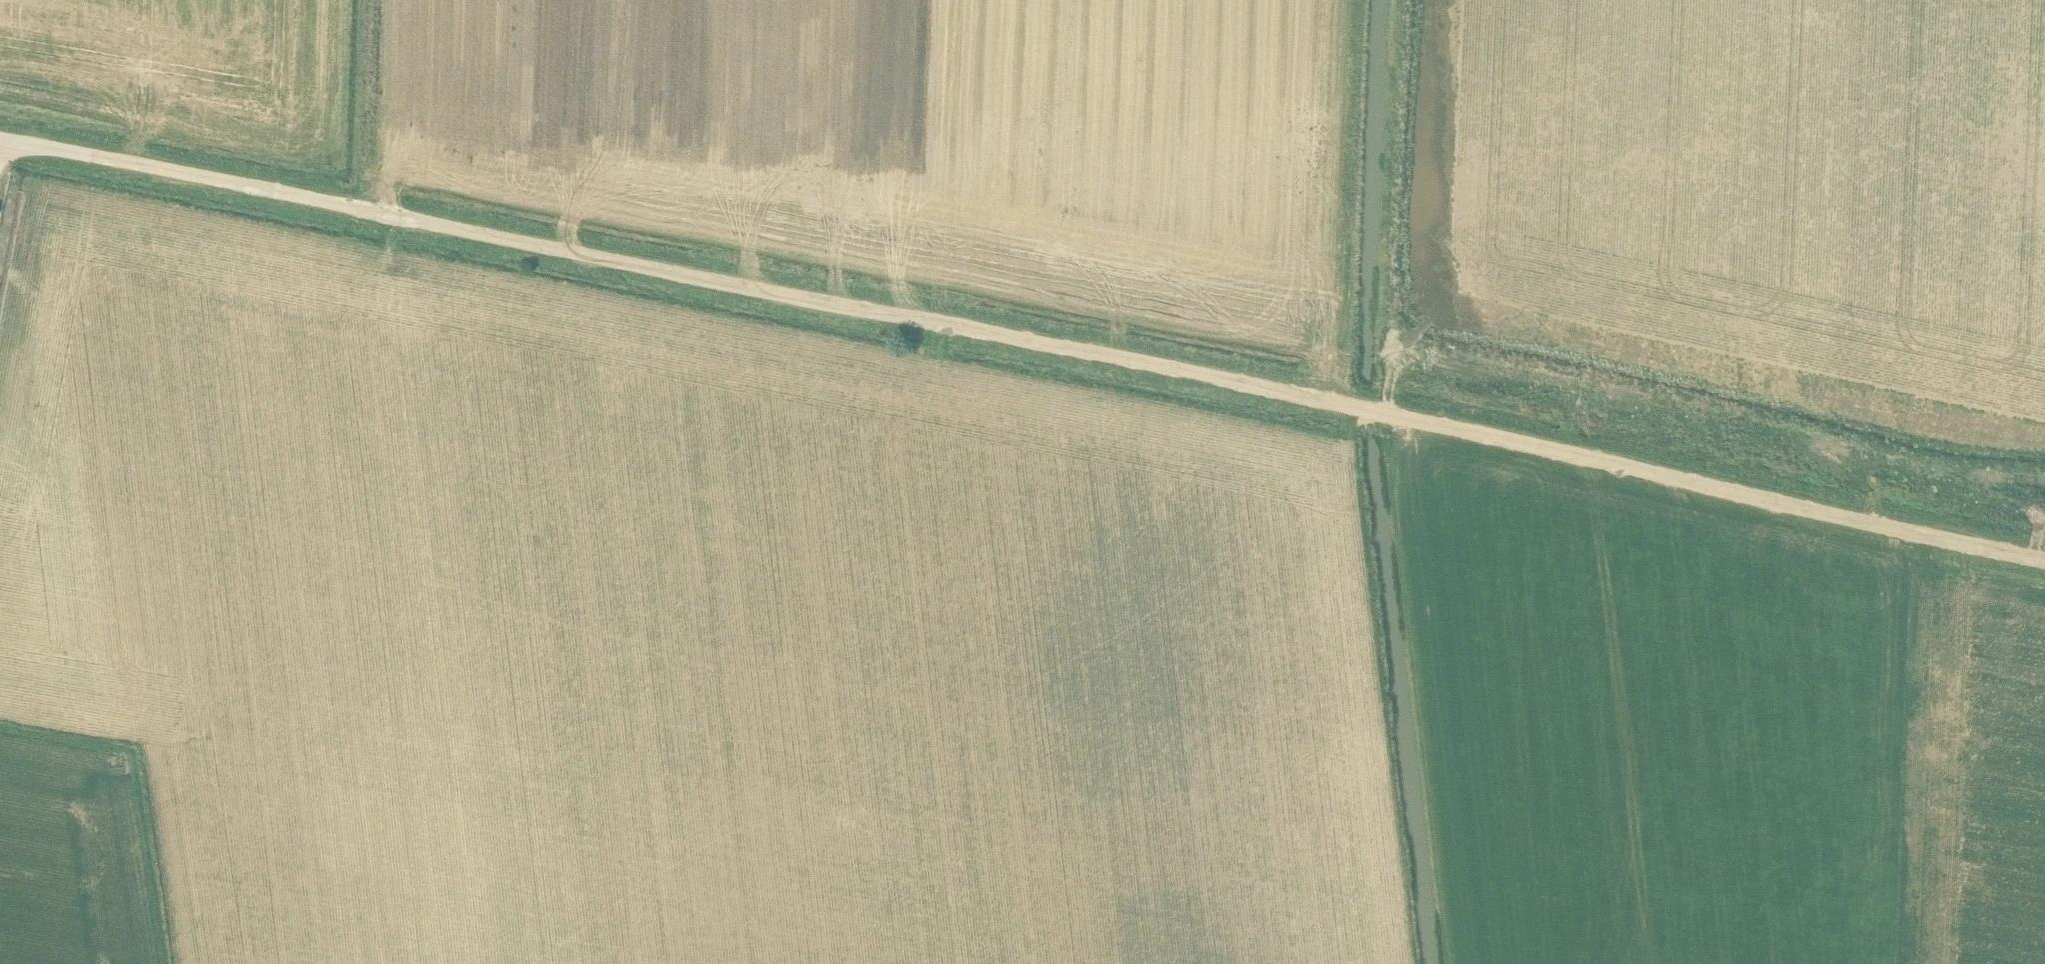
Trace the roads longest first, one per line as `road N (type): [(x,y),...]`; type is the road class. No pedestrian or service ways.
road 1 (track): [(2044,556),(1283,382),(0,140)]

